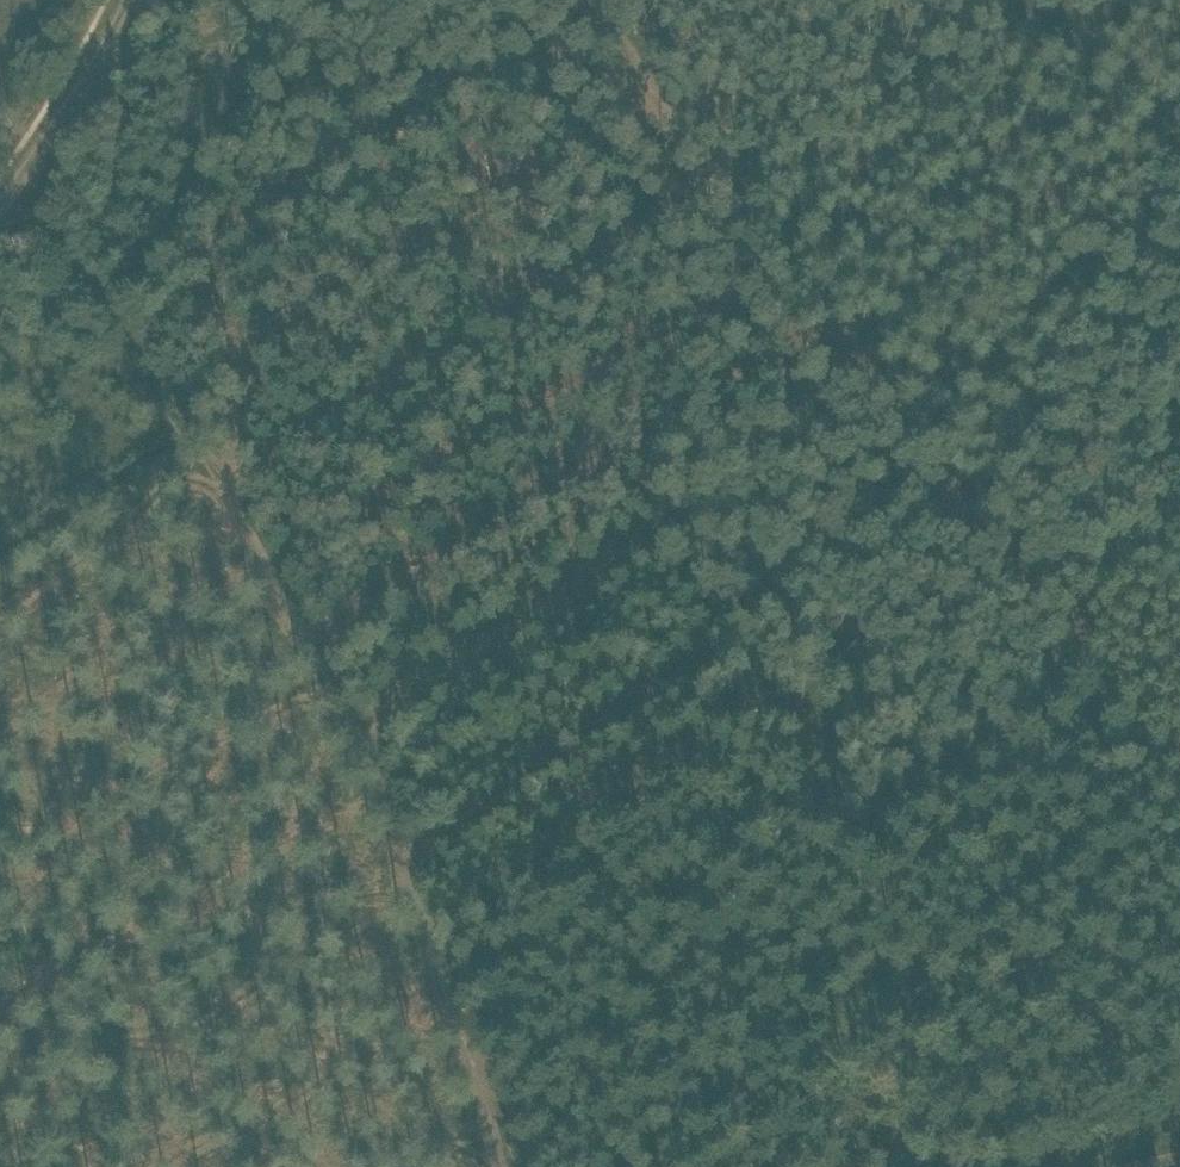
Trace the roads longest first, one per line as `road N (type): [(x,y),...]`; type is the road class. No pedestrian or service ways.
road 1 (track): [(1179,789),(963,508),(761,212),(598,0)]
road 2 (track): [(0,207),(62,122),(130,0)]

